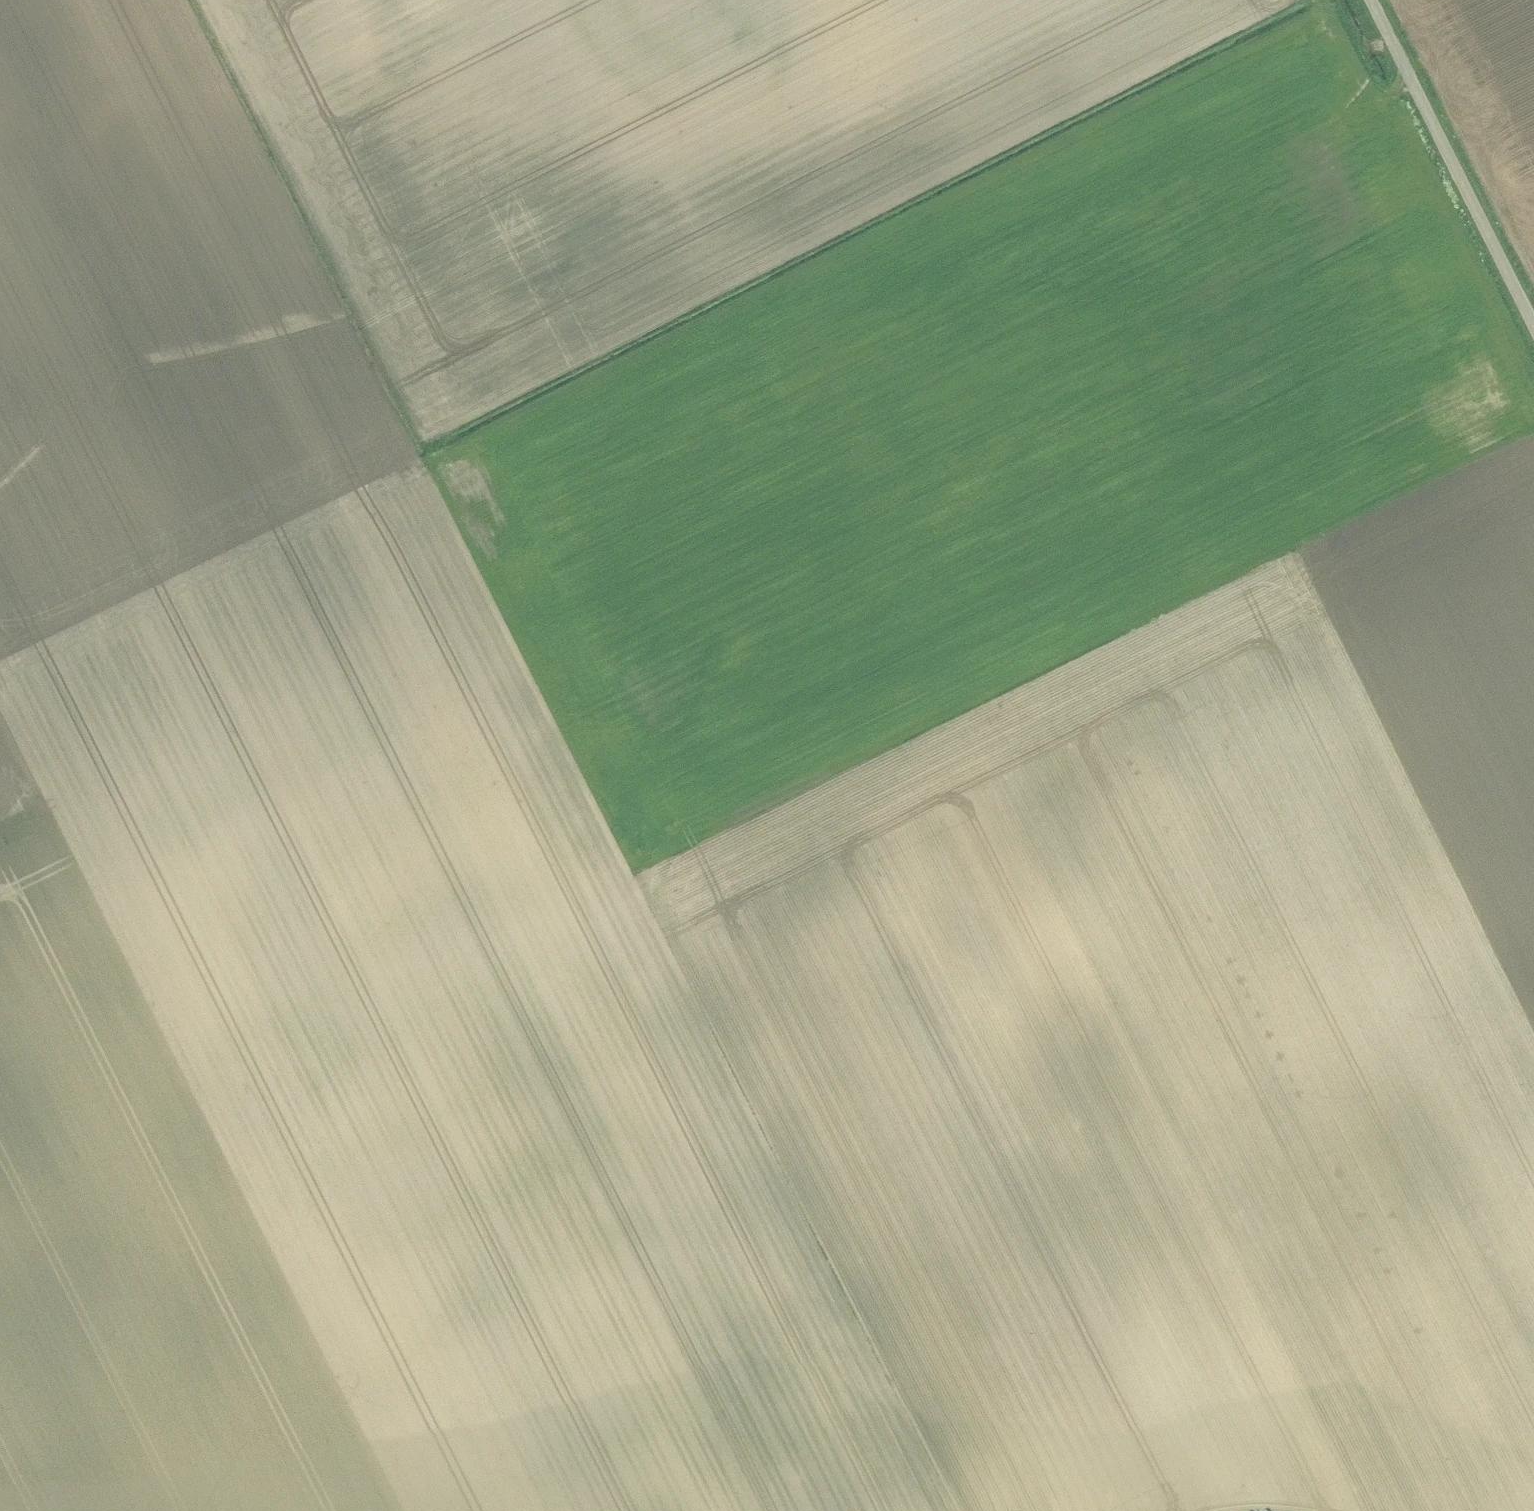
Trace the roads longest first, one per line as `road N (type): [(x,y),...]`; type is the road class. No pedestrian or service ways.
road 1 (unclassified): [(1533,321),(1373,0)]

